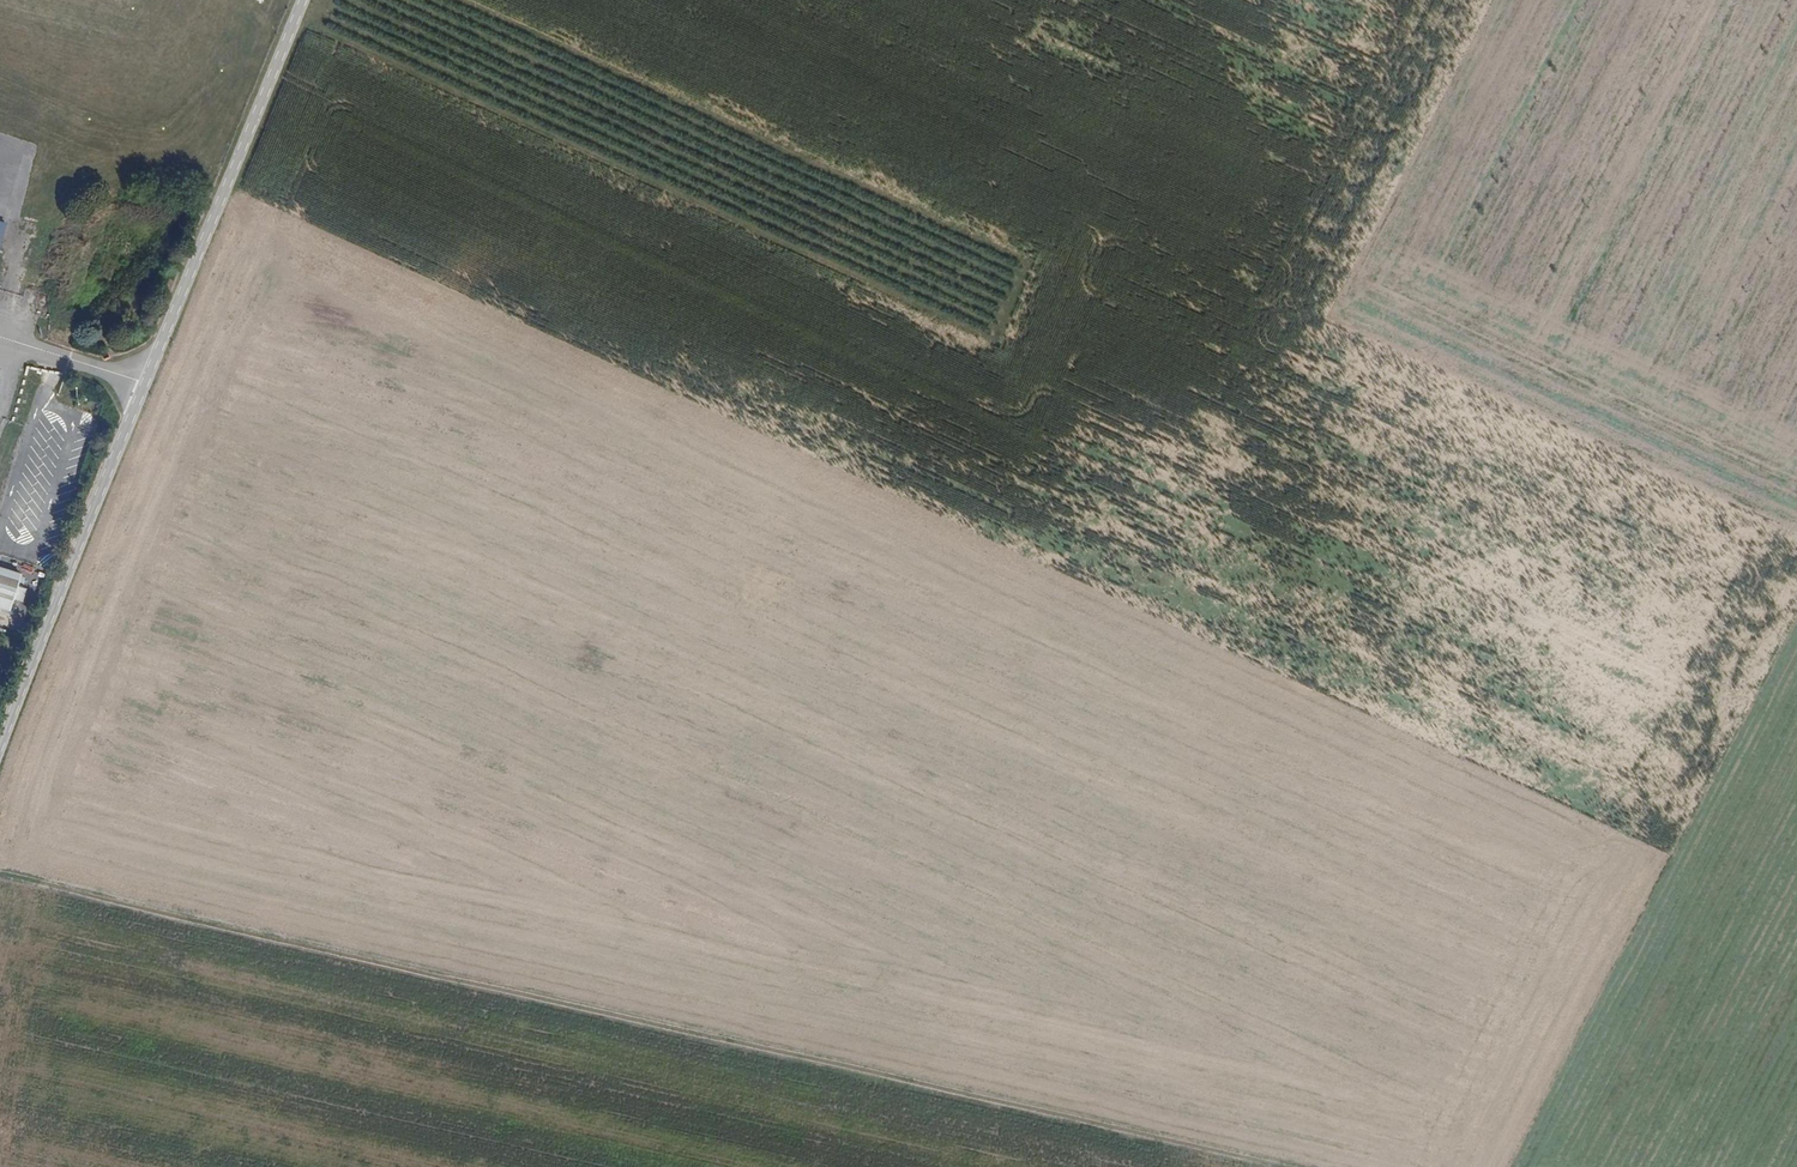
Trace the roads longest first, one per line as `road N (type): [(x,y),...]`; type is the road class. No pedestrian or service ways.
road 1 (track): [(1254,1166),(0,874)]
road 2 (tertiary): [(303,0),(0,746)]

